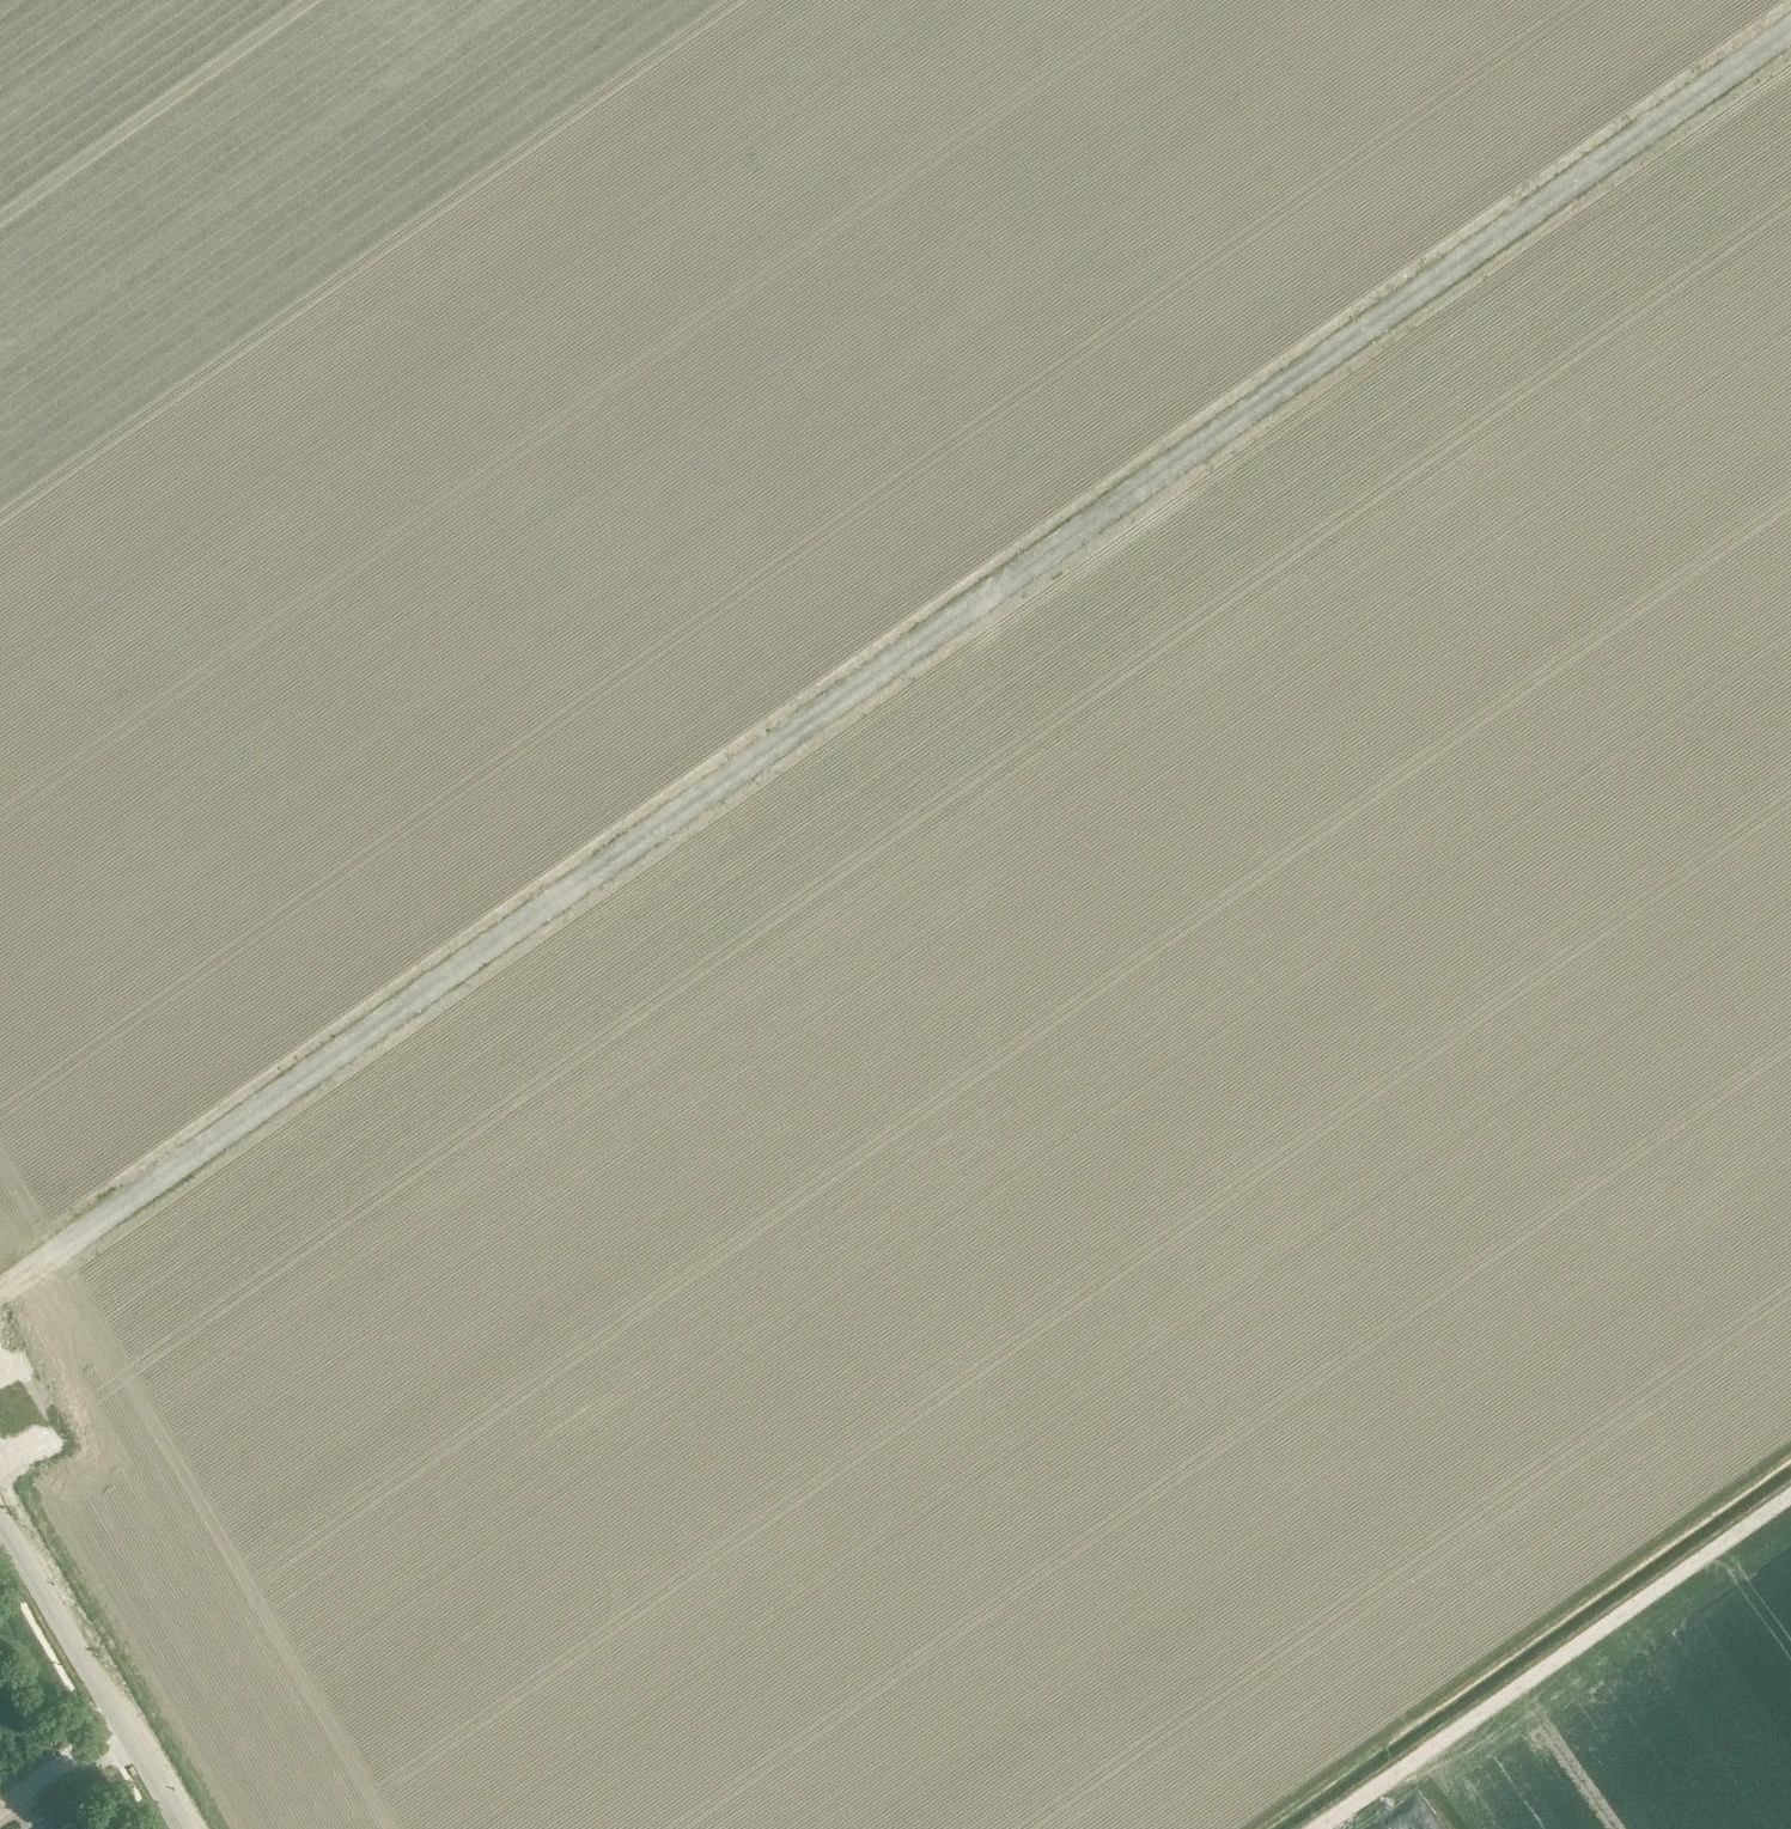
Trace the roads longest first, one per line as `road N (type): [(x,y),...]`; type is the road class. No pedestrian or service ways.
road 1 (track): [(0,1298),(1790,34)]
road 2 (tertiary): [(126,1734),(0,1515)]
road 3 (residential): [(126,1734),(0,1808)]

